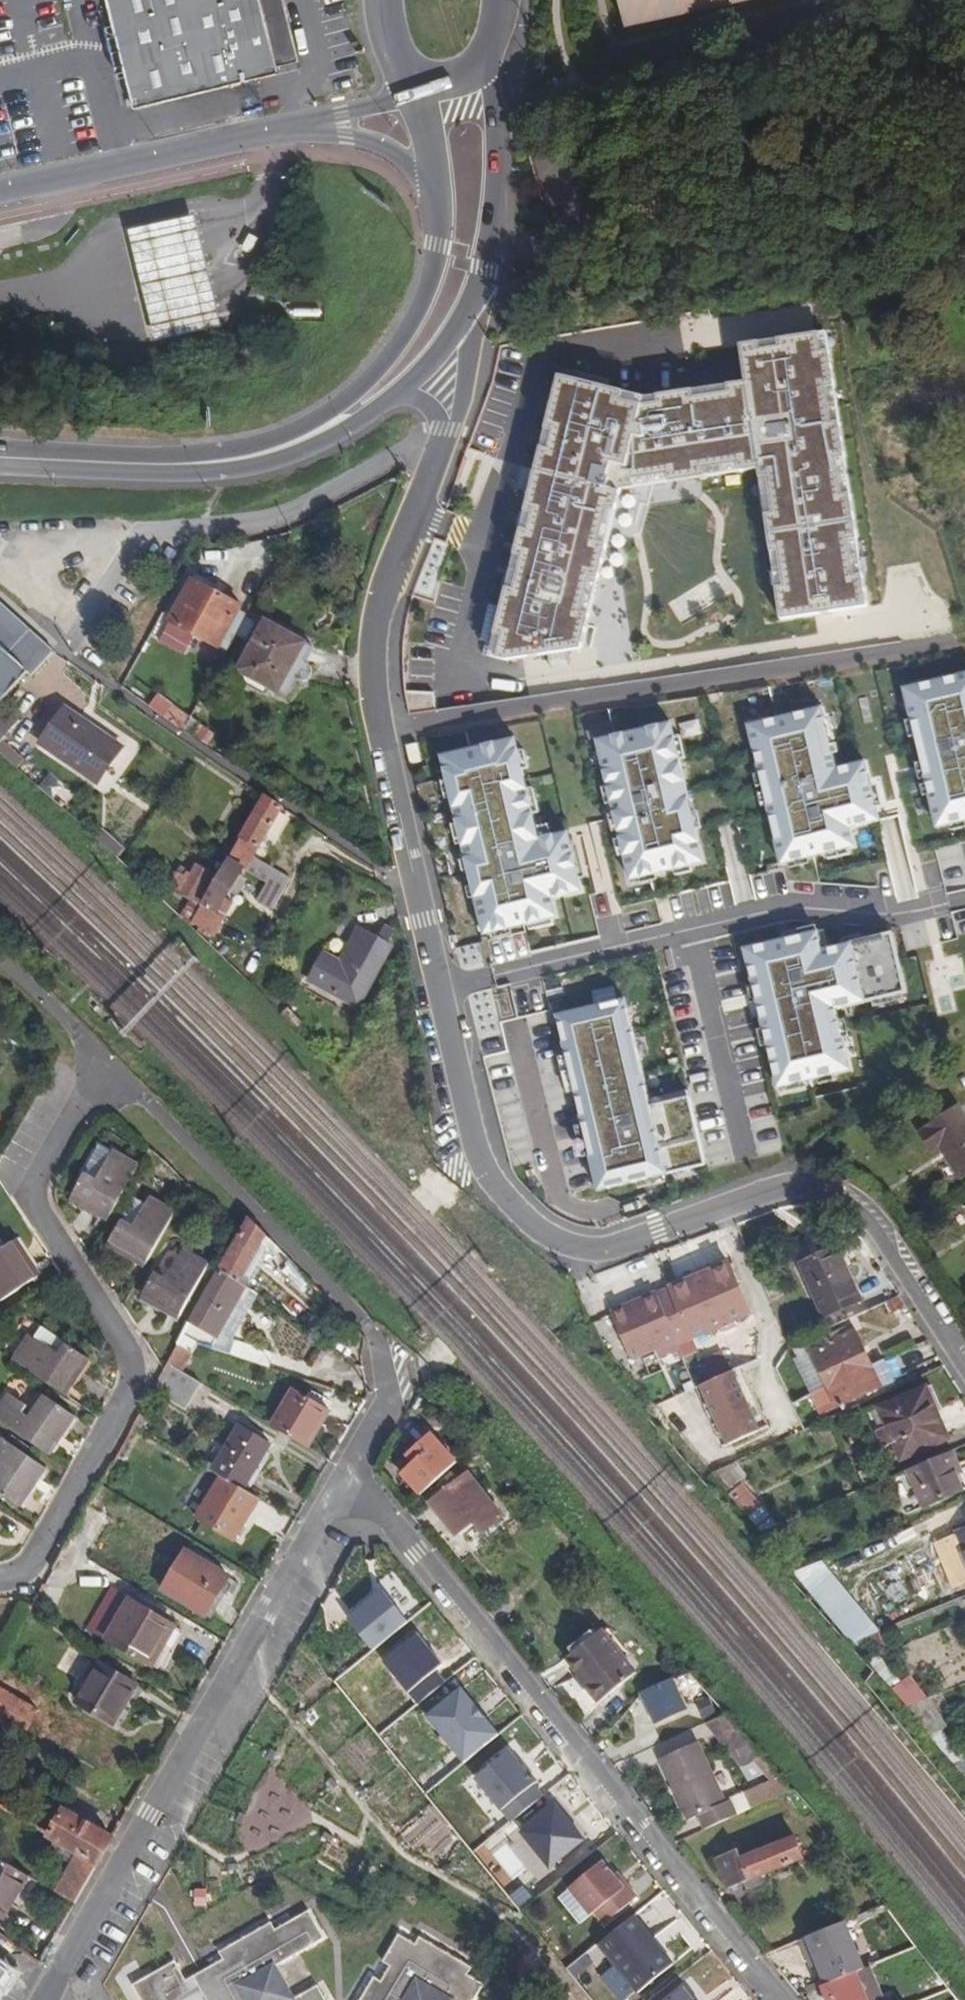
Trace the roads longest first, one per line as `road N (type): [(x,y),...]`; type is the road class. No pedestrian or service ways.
road 1 (residential): [(485,1168),(371,678),(372,633),(388,571),(436,454)]
road 2 (residential): [(350,1476),(777,1999)]
road 3 (residential): [(0,1576),(20,1575),(141,1372),(29,1195),(109,1065)]
road 4 (residential): [(485,1168),(545,1234),(599,1254),(782,1187),(833,1189),(884,1239),(964,1362)]
road 5 (residential): [(350,1476),(45,1999)]
road 6 (secondary): [(434,192),(428,284),(389,357),(354,393),(312,421),(230,452),(107,462)]
road 7 (secondary): [(107,462),(222,470),(277,458),(378,409)]
road 8 (unclassified): [(0,193),(274,132)]
road 9 (secondary): [(473,301),(491,210),(494,53)]
road 10 (unclassified): [(274,132),(386,153),(434,192)]
road 11 (unclassified): [(436,454),(469,381),(473,301)]
road 12 (unclassified): [(274,132),(426,89)]
road 13 (secondary): [(378,409),(416,379),(473,301)]

